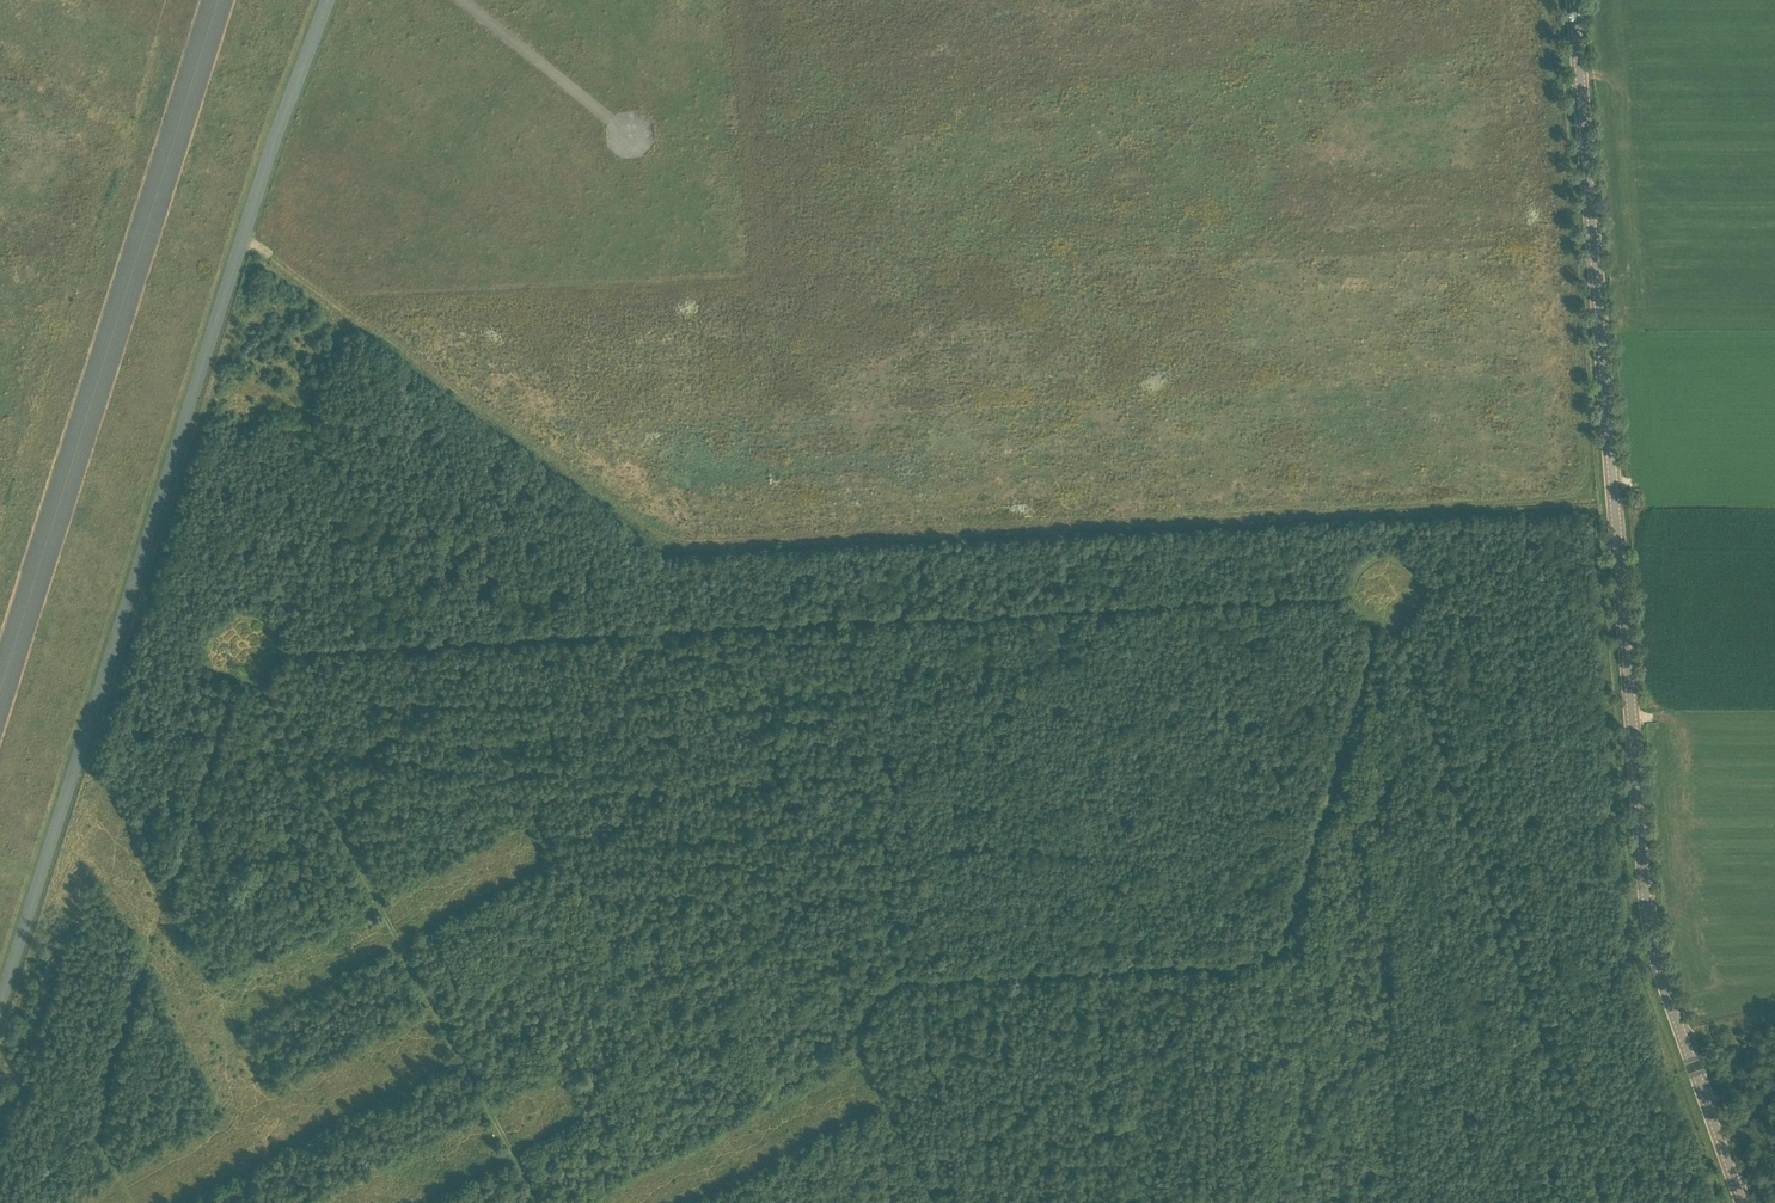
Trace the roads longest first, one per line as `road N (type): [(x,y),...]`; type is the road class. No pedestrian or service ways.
road 1 (secondary): [(1744,1202),(1670,999),(1647,903),(1574,0)]

